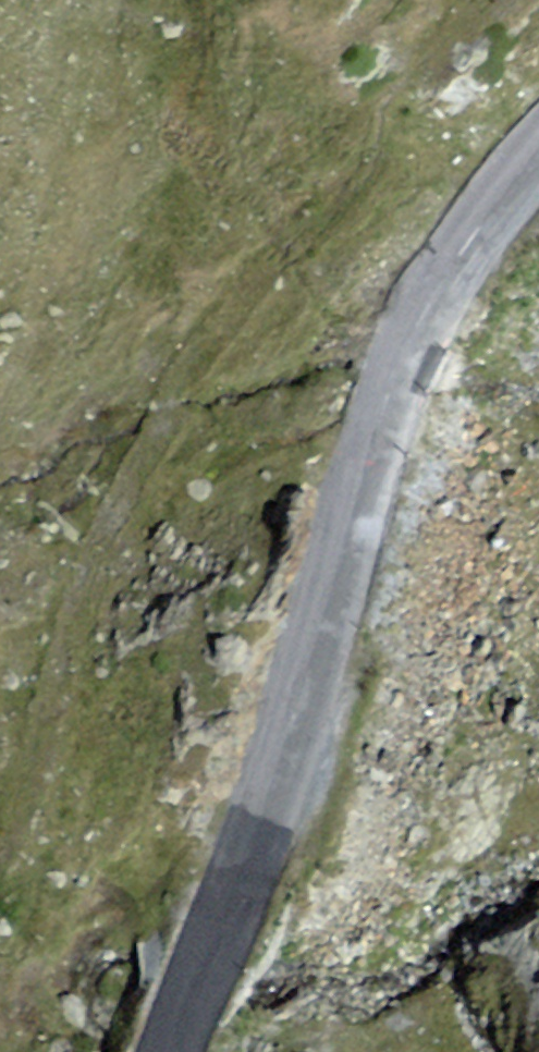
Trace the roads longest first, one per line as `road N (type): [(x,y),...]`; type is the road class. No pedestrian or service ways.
road 1 (tertiary): [(538,156),(449,270),(413,333),(381,412),(254,846),(172,1051)]
road 2 (trunk): [(293,1051),(538,387)]

